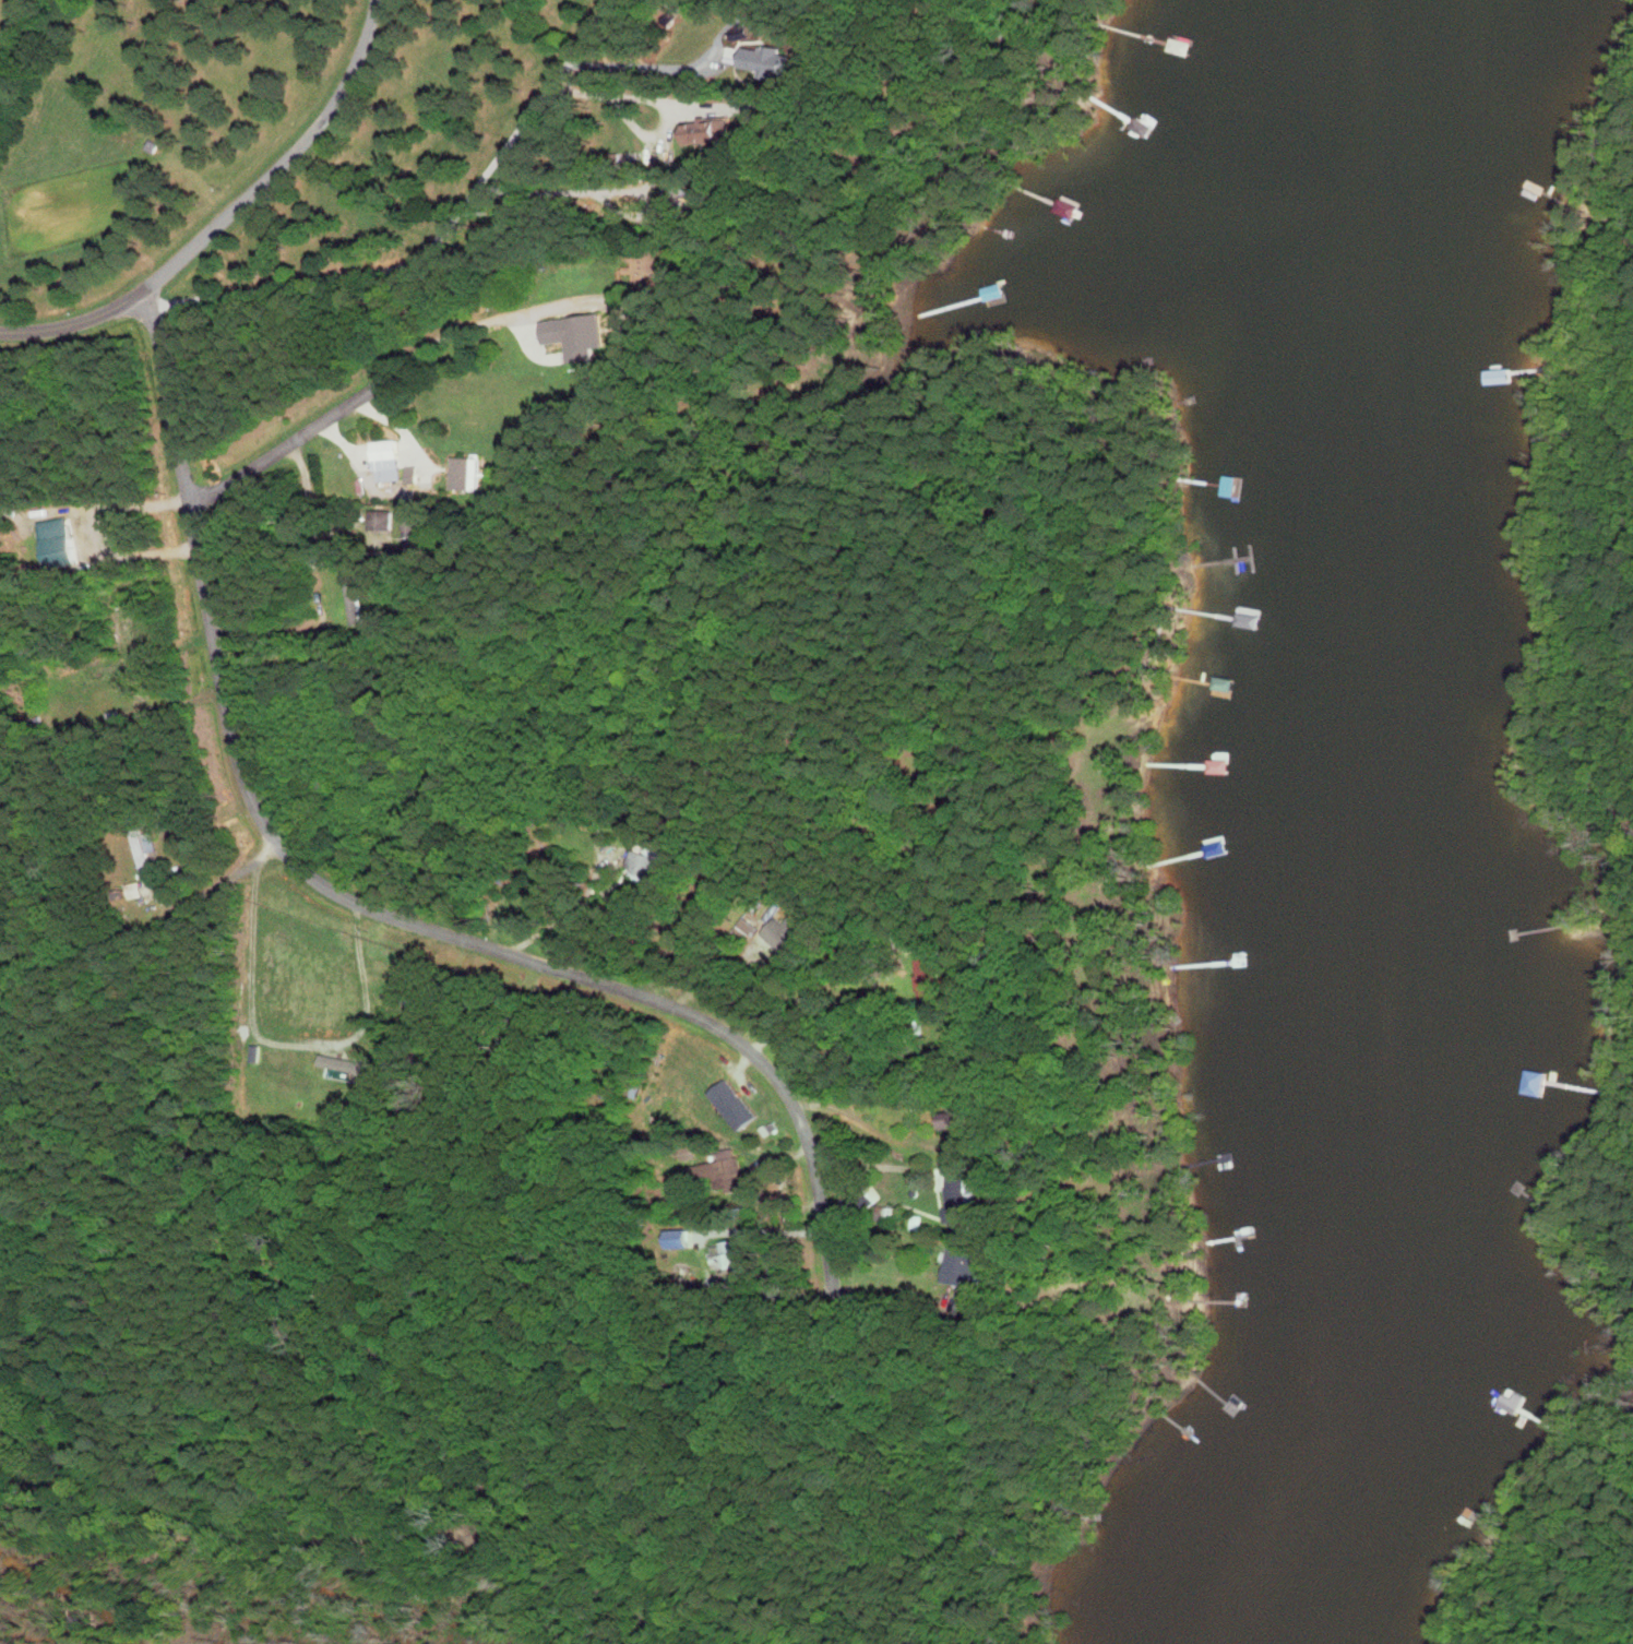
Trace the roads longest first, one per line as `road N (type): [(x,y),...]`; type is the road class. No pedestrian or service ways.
road 1 (residential): [(139,296),(156,310),(240,771),(271,835),(349,902),(641,997),(689,1015),(756,1058),(801,1122),(832,1288)]
road 2 (residential): [(610,0),(427,254),(359,281),(156,310)]
road 3 (tertiary): [(139,296),(321,122),(350,79),(377,0)]
road 4 (residential): [(389,374),(191,509)]
road 5 (tertiary): [(0,332),(78,324),(139,296)]

